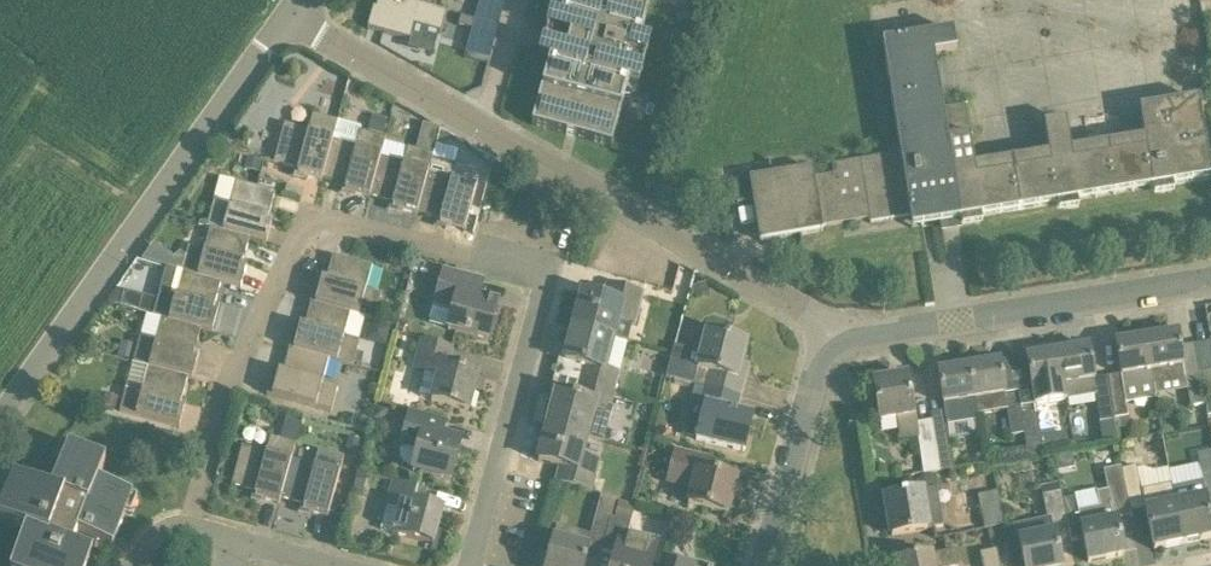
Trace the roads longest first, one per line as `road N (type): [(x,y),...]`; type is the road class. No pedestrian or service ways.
road 1 (residential): [(831,333),(291,18)]
road 2 (residential): [(193,541),(206,466),(229,401),(320,245),(506,265)]
road 3 (tertiary): [(0,423),(291,18)]
road 4 (residential): [(831,333),(908,331),(1210,280)]
road 5 (residential): [(475,565),(541,314),(534,271),(506,265)]
road 6 (residential): [(769,565),(831,333)]

